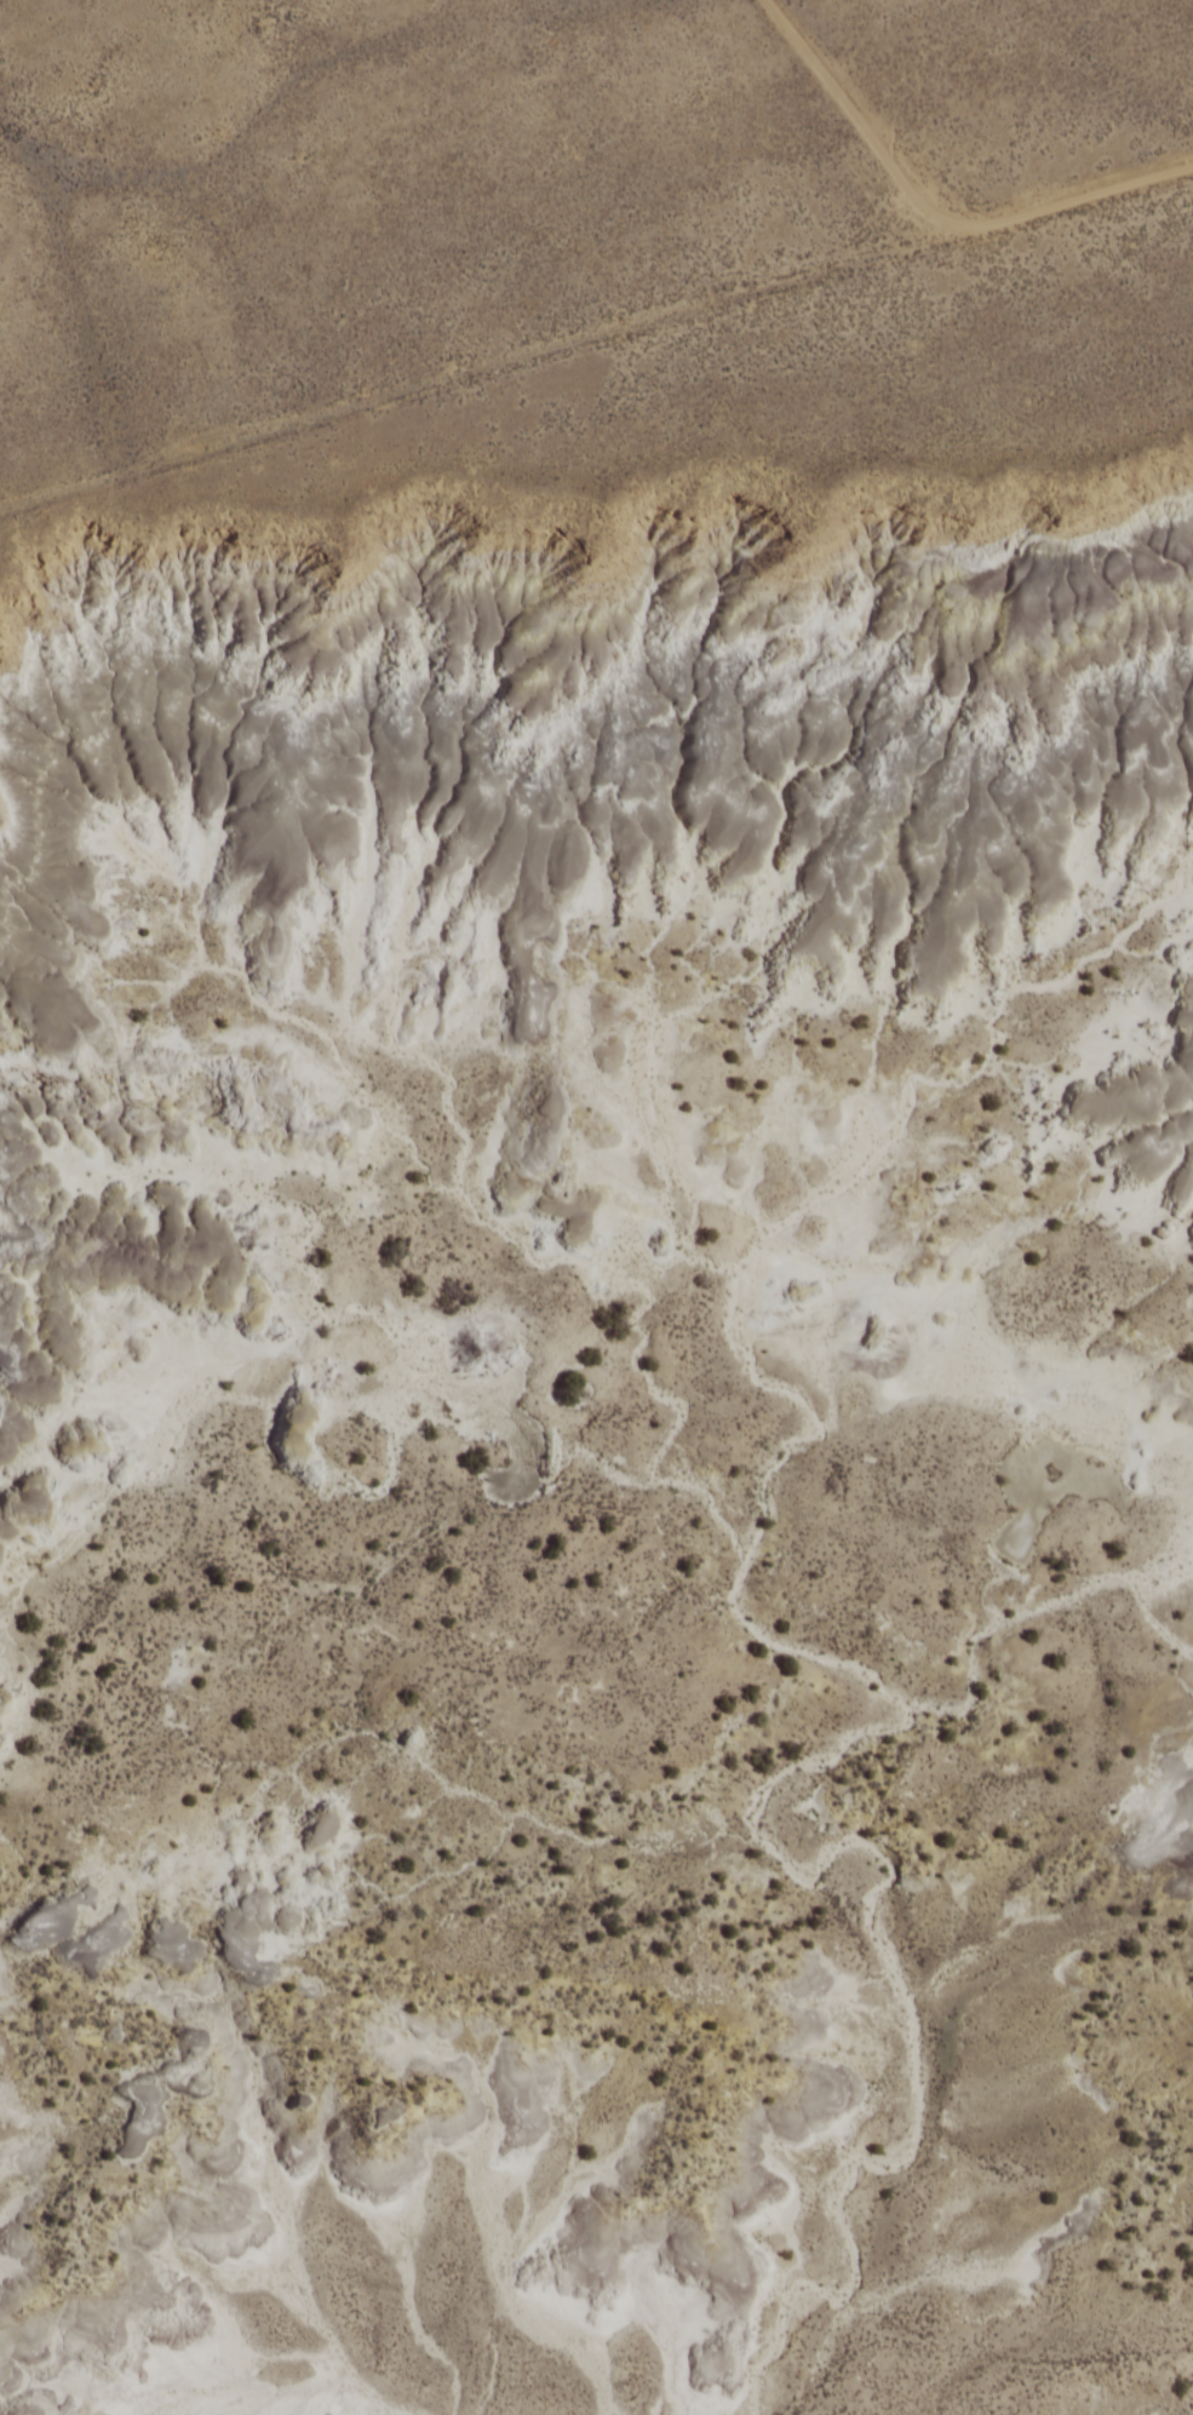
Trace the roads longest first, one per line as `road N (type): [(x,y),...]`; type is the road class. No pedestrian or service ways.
road 1 (track): [(0,455),(1192,116)]

